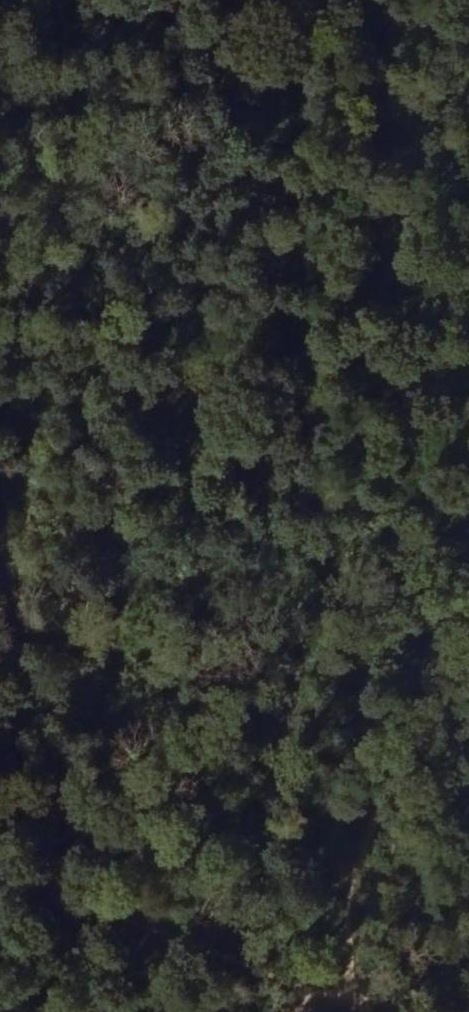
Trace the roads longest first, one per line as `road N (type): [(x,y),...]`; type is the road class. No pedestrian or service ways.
road 1 (track): [(384,1011),(156,939),(0,869)]

